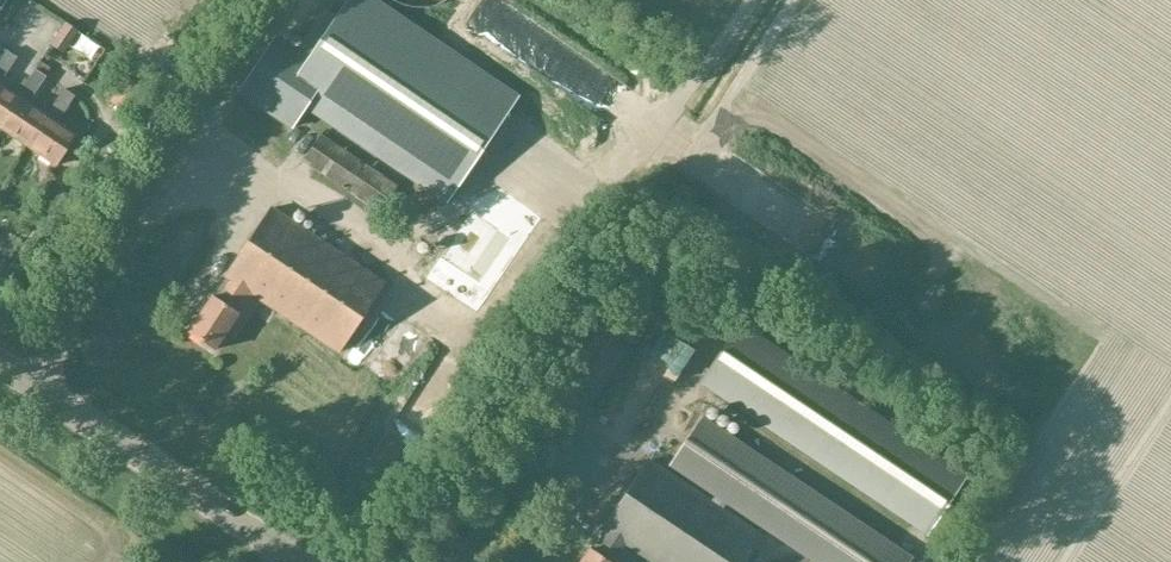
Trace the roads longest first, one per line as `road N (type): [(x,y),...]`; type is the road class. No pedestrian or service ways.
road 1 (secondary): [(297,561),(0,363)]

